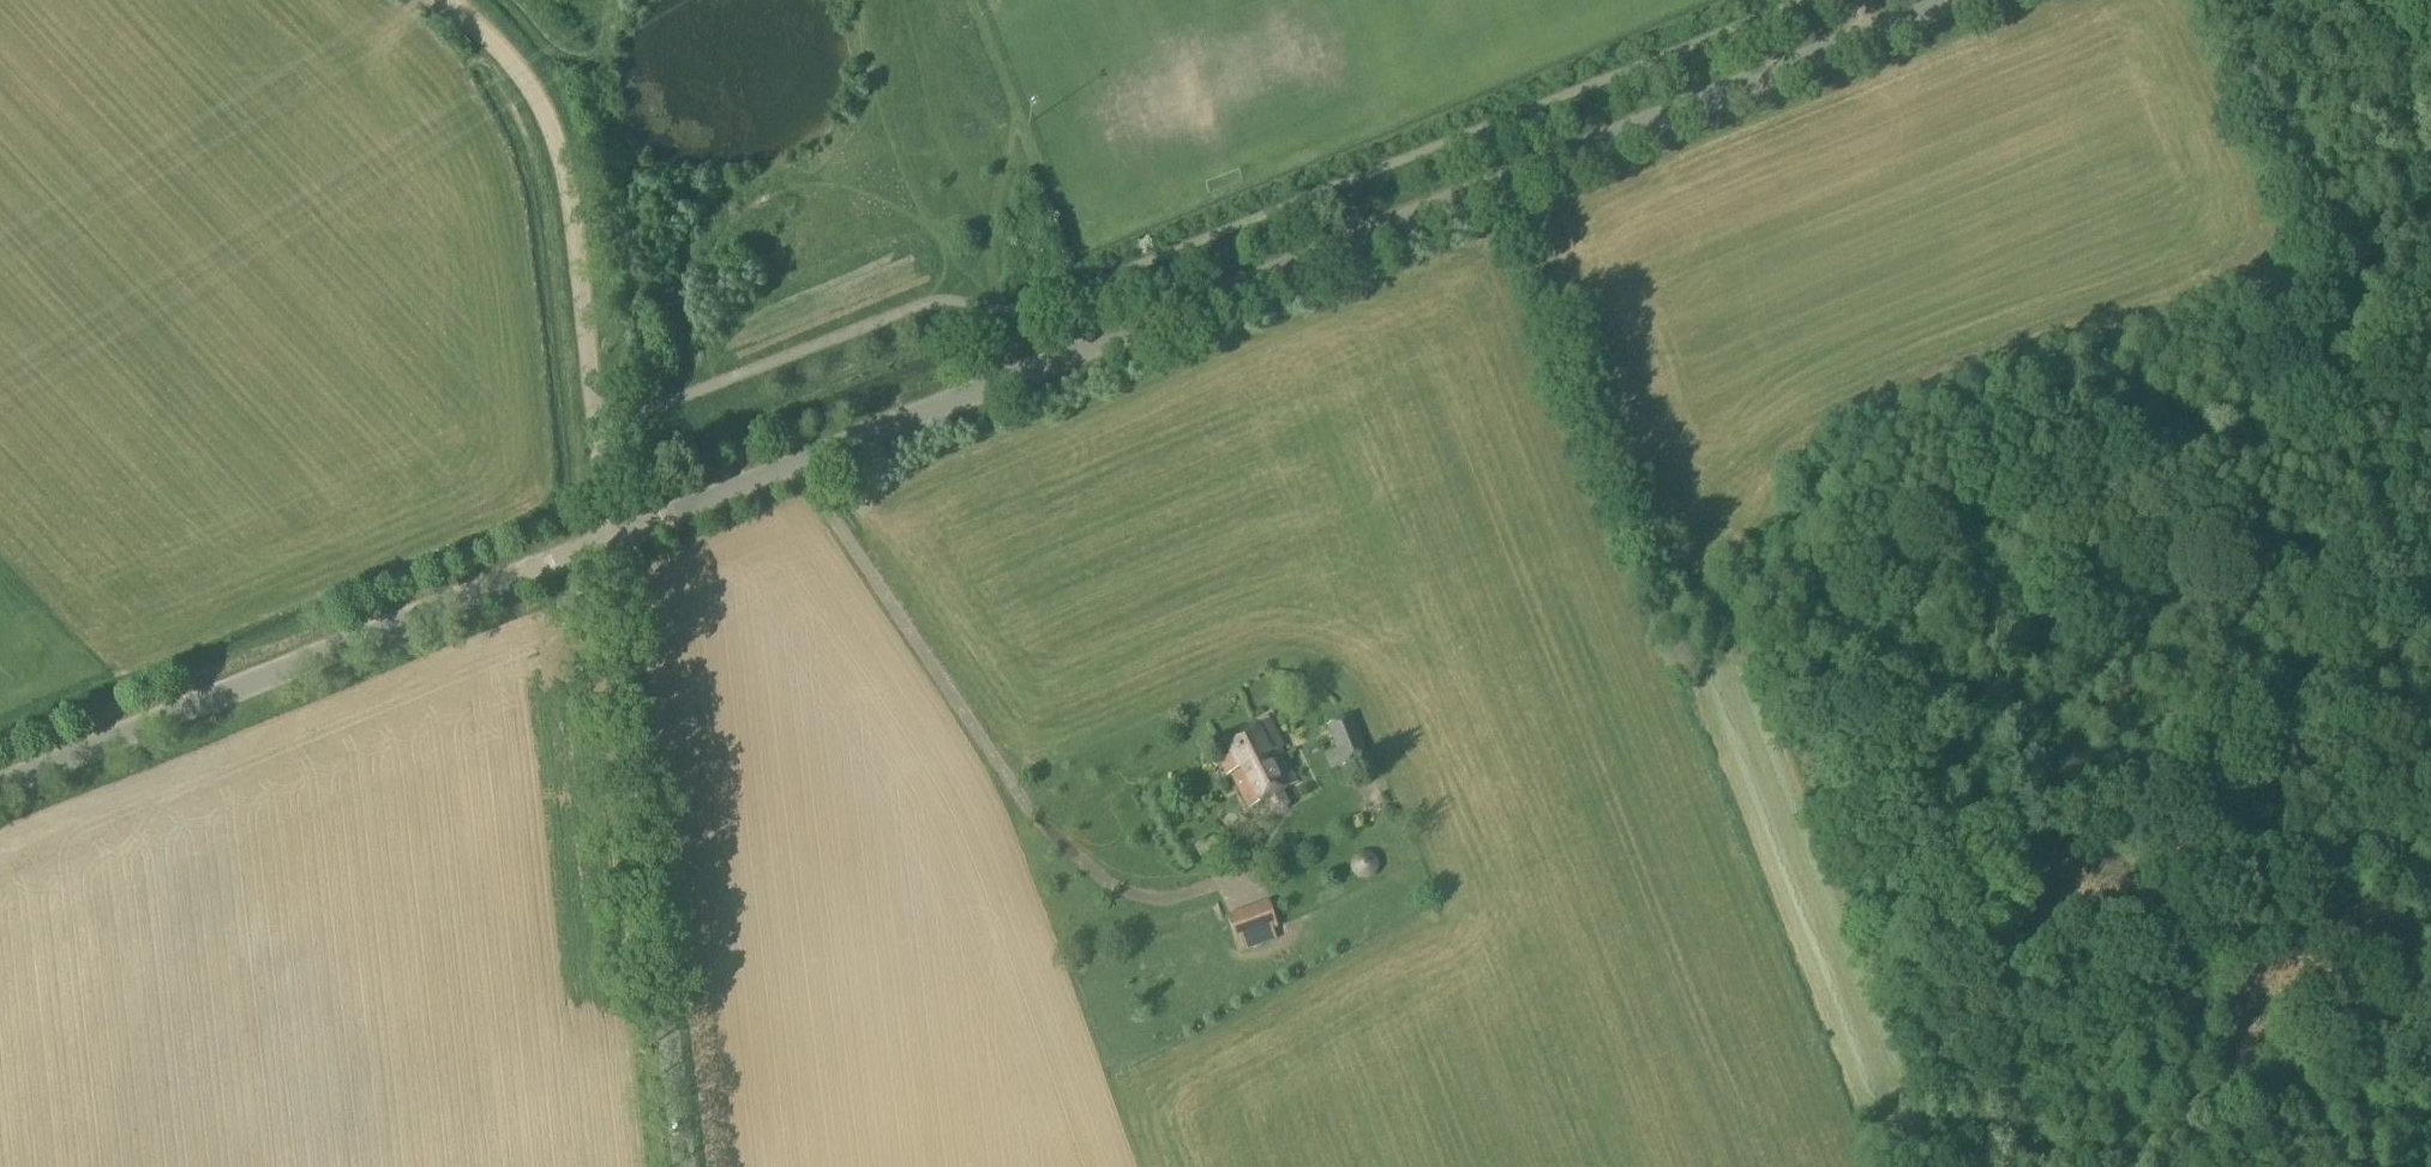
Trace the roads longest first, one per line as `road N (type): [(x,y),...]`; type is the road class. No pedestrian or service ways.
road 1 (unclassified): [(605,552),(1112,355),(1959,0)]
road 2 (unclassified): [(605,552),(0,789)]
road 3 (unclassified): [(680,1166),(605,552)]
road 4 (unclassified): [(605,552),(573,218),(556,142),(522,76),(442,0)]

